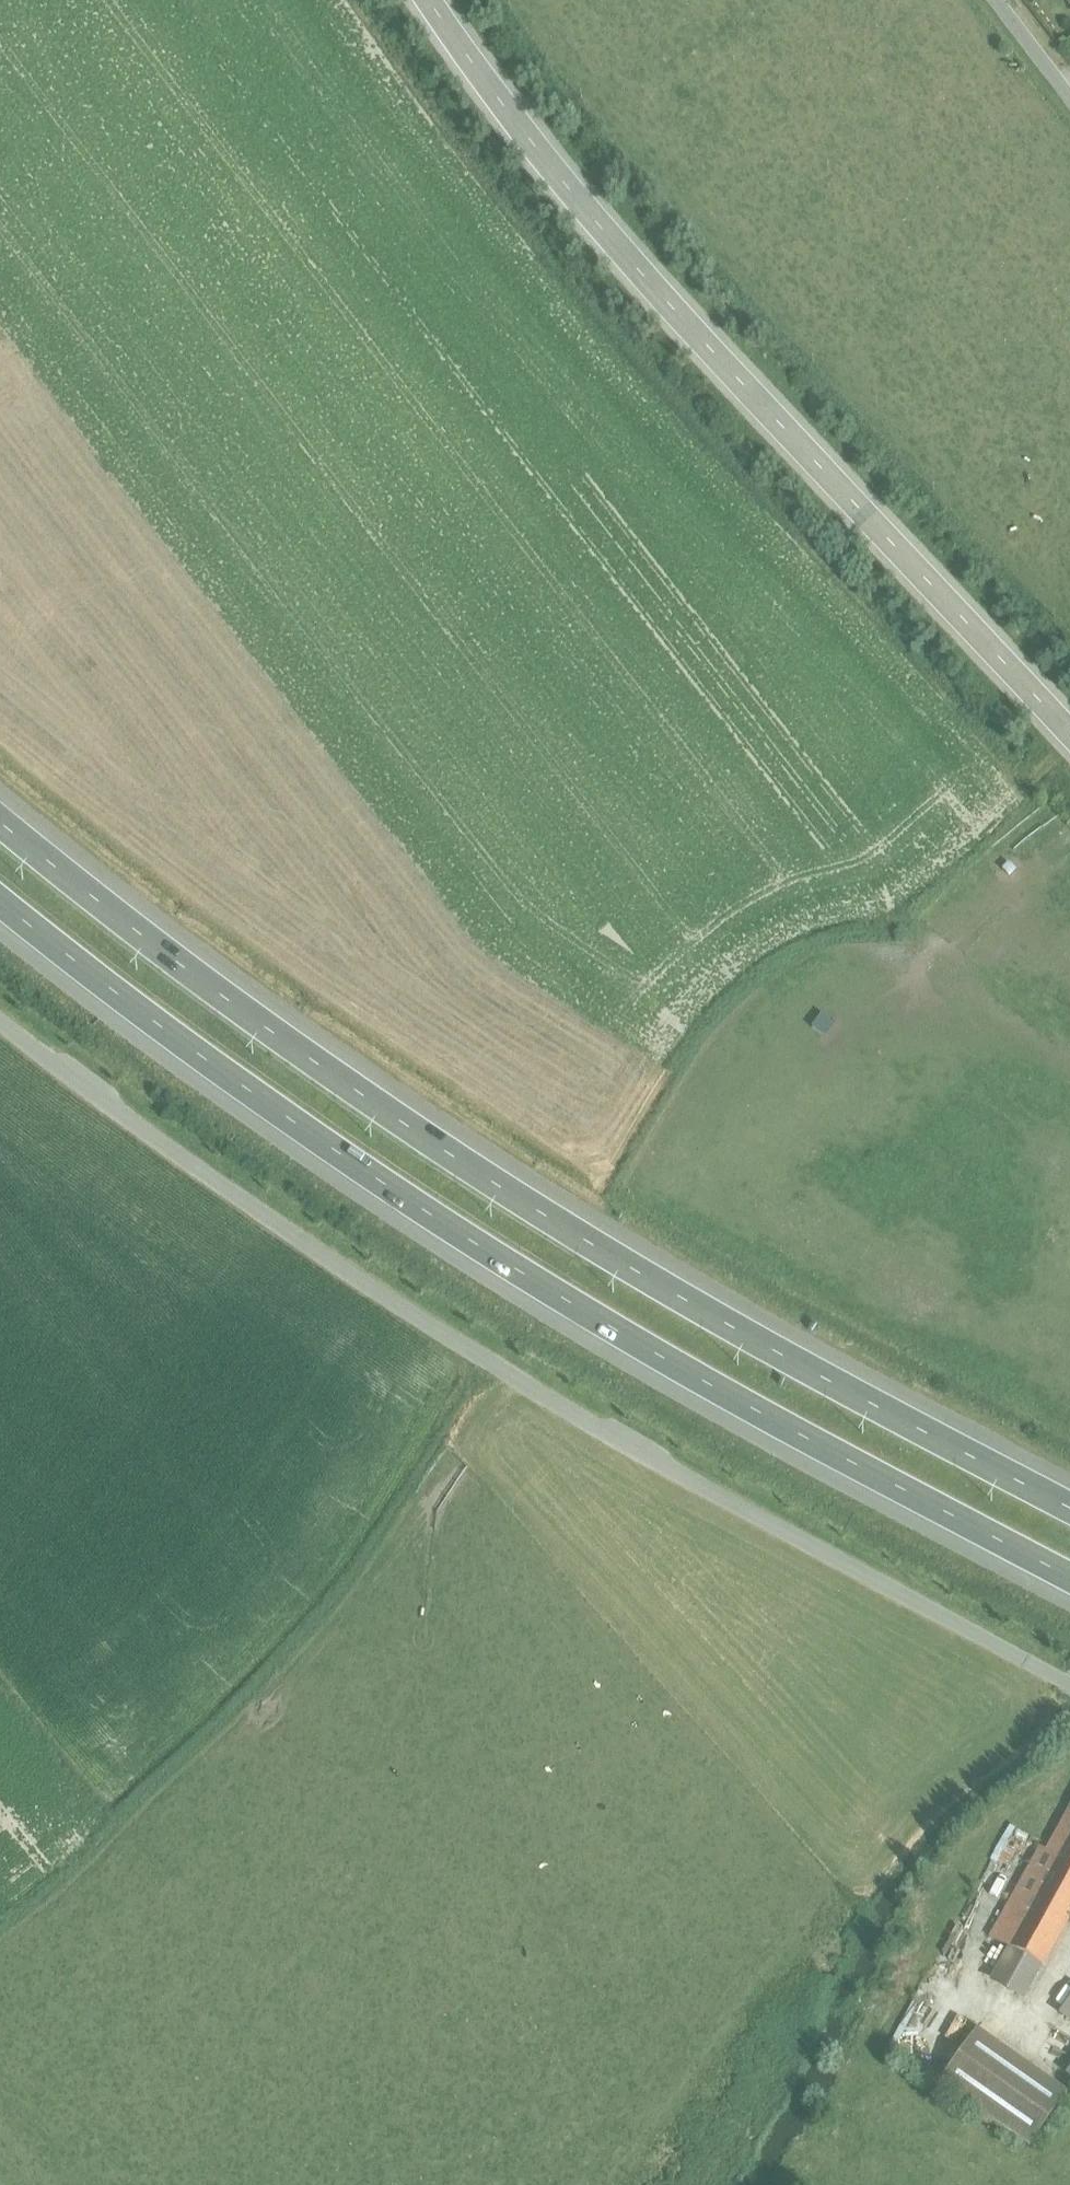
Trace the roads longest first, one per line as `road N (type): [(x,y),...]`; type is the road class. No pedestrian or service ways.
road 1 (trunk): [(1069,1503),(607,1252),(322,1063),(0,815)]
road 2 (trunk): [(0,899),(284,1117),(573,1308),(1069,1578)]
road 3 (unclassified): [(1069,1680),(674,1473),(377,1295),(149,1138),(0,1018)]
road 4 (tertiary): [(430,0),(579,195),(1069,732)]
road 5 (unclassified): [(996,0),(1069,98)]

